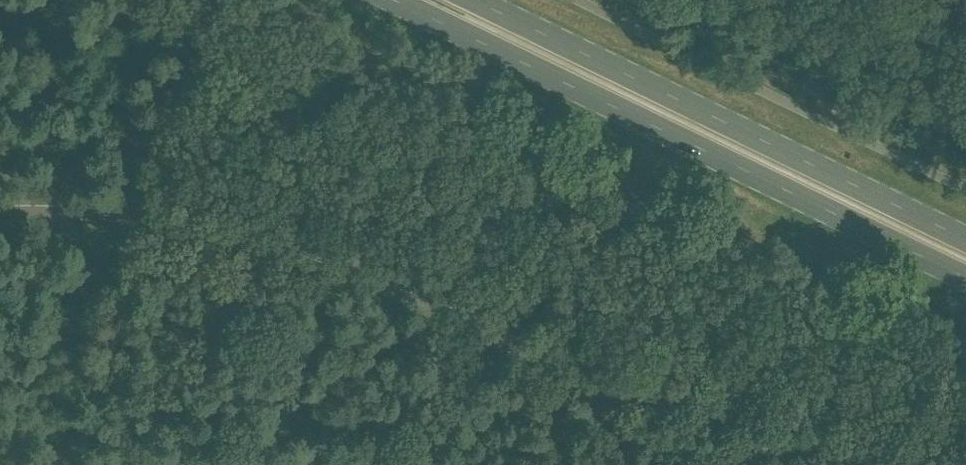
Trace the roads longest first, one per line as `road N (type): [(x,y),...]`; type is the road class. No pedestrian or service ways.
road 1 (unclassified): [(646,464),(618,425),(537,350),(422,295),(169,218),(0,204)]
road 2 (primary): [(391,0),(965,278)]
road 3 (primary): [(965,240),(472,0)]

